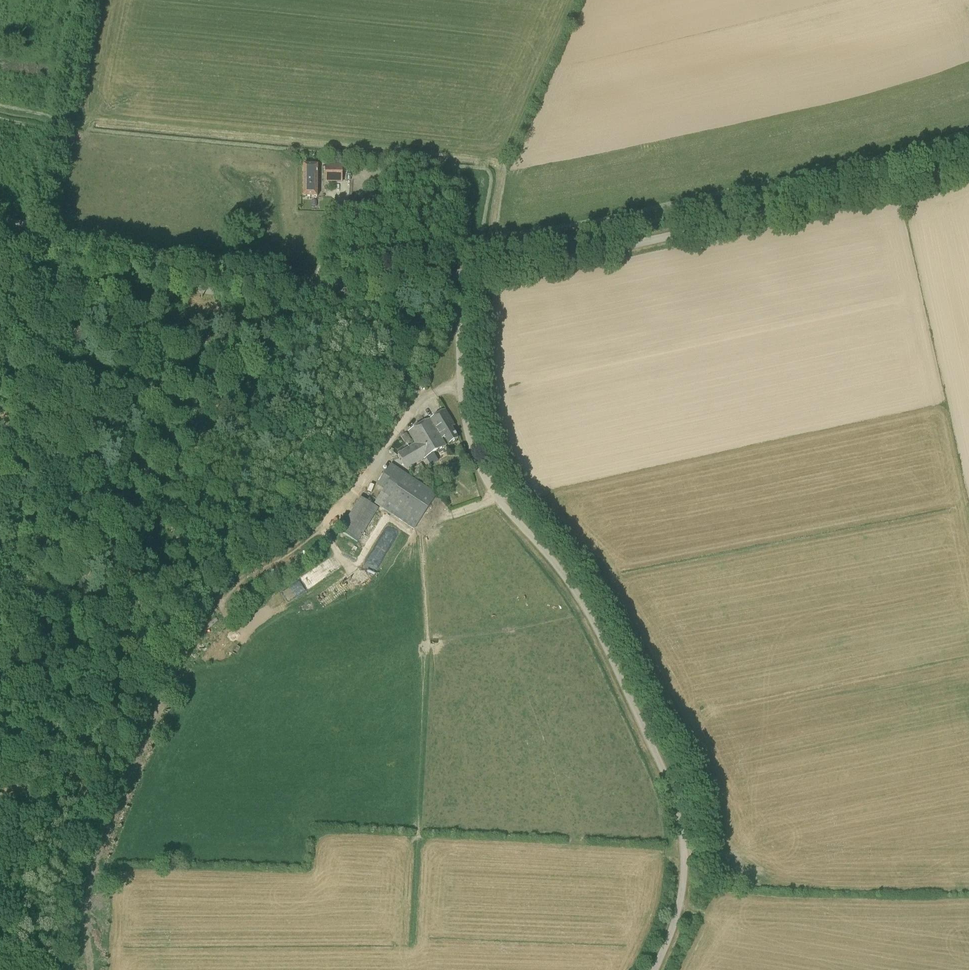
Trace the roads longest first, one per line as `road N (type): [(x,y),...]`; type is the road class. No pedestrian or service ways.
road 1 (unclassified): [(652,969),(684,879),(669,787),(597,625),(505,509),(474,455),(455,274)]
road 2 (unclassified): [(455,274),(247,291),(45,245),(39,218),(86,0)]
road 3 (unclassified): [(455,274),(668,236),(968,160)]

